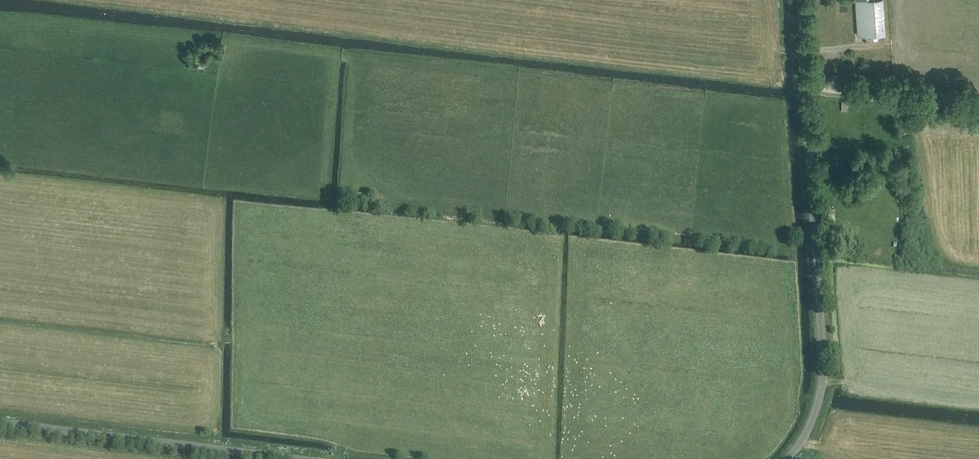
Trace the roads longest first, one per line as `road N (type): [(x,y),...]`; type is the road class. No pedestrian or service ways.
road 1 (unclassified): [(787,458),(813,419),(822,362),(799,0)]
road 2 (unclassified): [(0,415),(346,458)]

